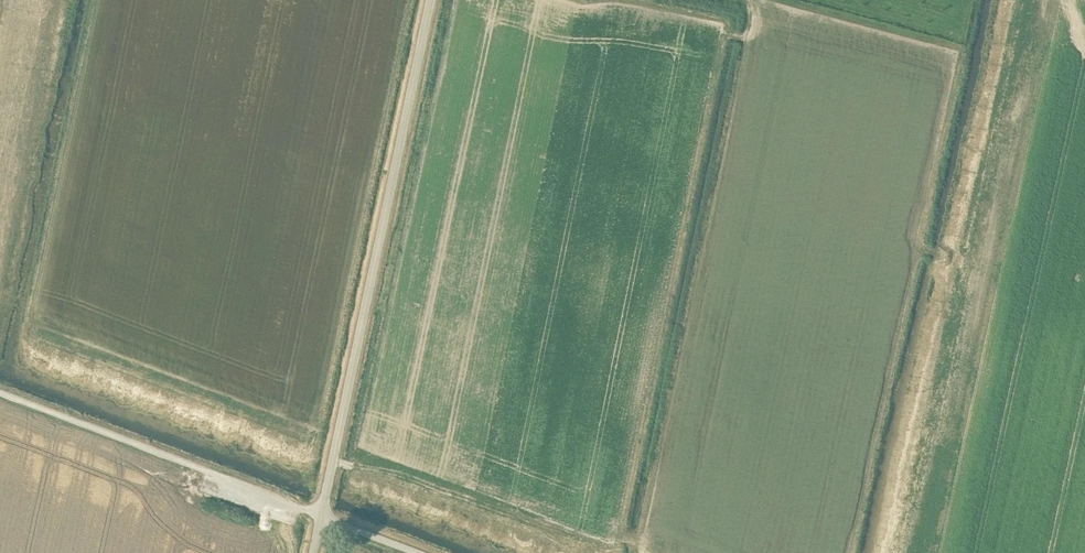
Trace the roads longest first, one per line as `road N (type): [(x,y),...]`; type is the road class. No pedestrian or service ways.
road 1 (unclassified): [(322,516),(431,0)]

